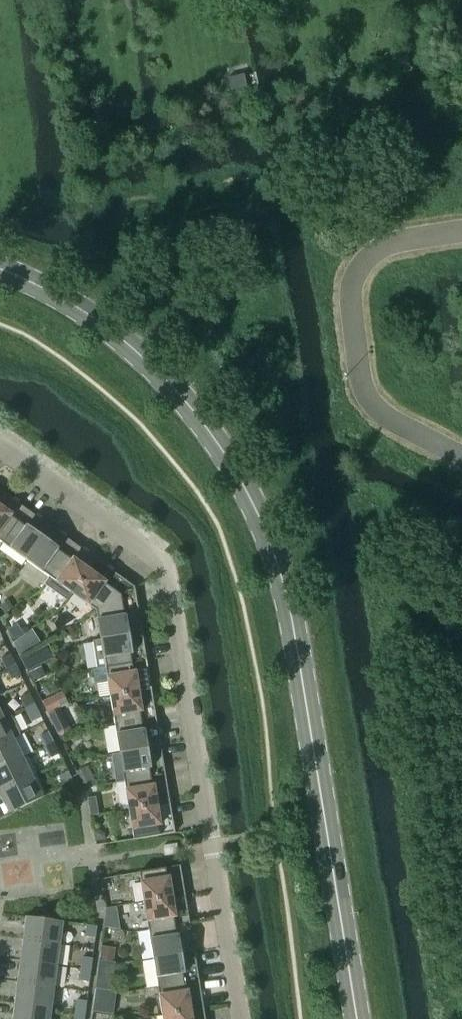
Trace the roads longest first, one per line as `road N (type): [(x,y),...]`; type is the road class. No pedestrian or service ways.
road 1 (secondary): [(357,1018),(287,602),(257,513),(203,423),(121,338),(58,296),(0,272)]
road 2 (residential): [(0,446),(164,567),(238,1018)]

